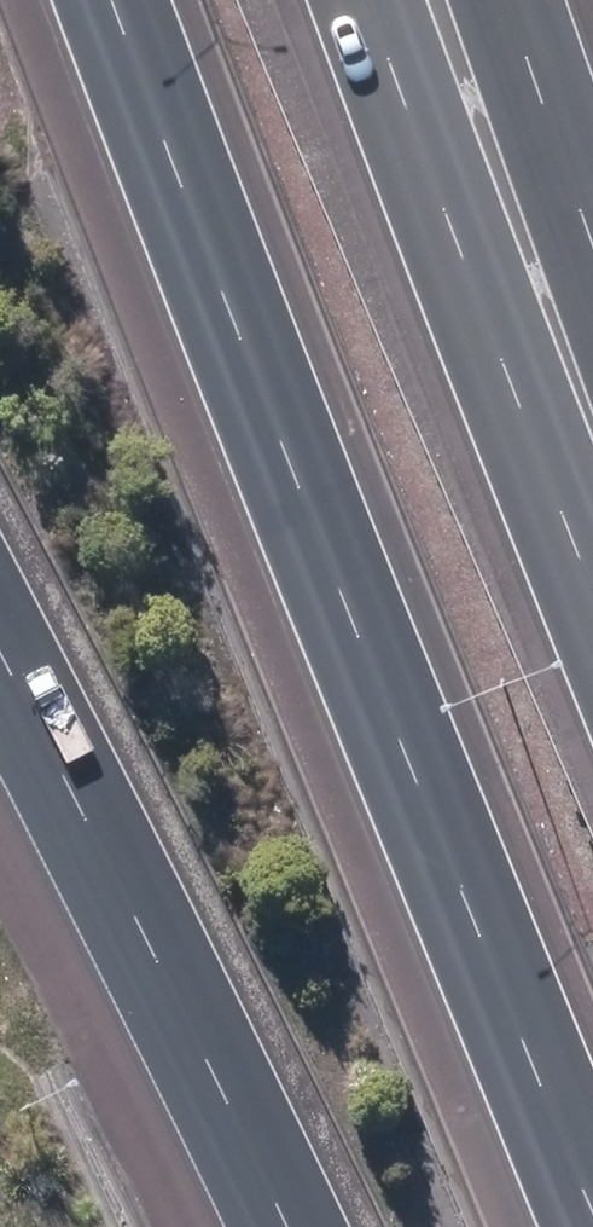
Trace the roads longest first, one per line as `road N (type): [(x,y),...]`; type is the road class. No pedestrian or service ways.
road 1 (motorway): [(585,1226),(251,386),(117,0)]
road 2 (motorway): [(304,1226),(0,600)]
road 3 (motorway): [(371,0),(458,248),(592,585)]
road 4 (motorway): [(511,0),(592,229)]

